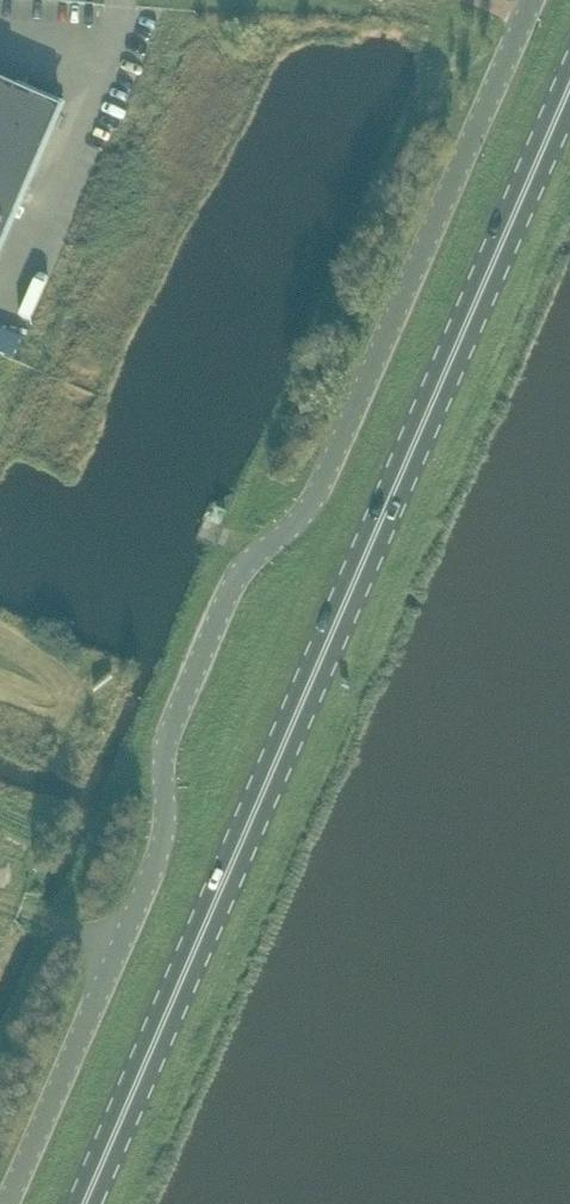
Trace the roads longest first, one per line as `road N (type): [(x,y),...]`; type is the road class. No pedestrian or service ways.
road 1 (unclassified): [(11,1203),(163,853),(173,725),(233,589),(324,489),(536,0)]
road 2 (primary): [(86,1203),(569,87)]

